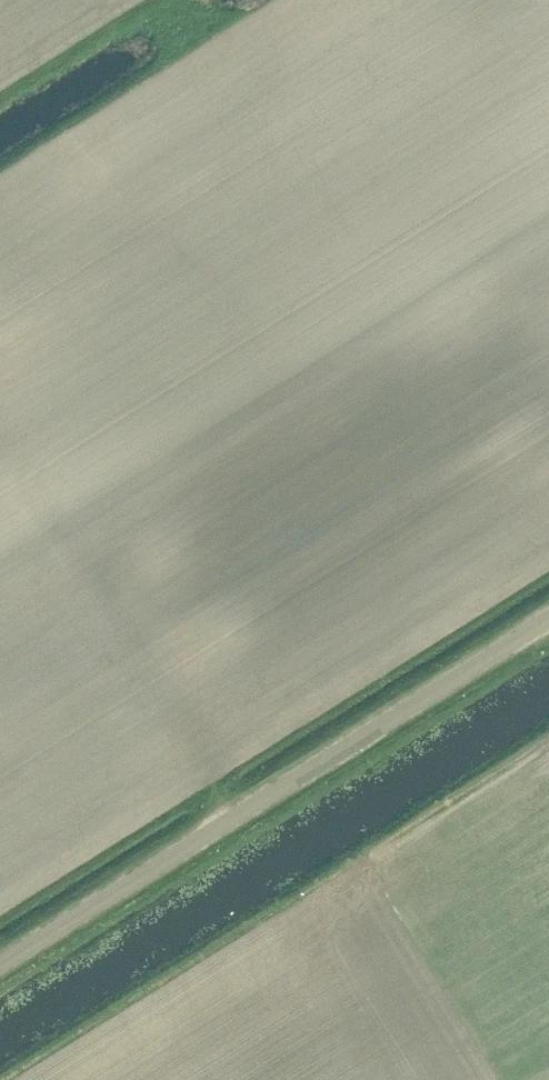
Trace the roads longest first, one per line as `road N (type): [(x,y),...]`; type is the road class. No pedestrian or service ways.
road 1 (unclassified): [(0,961),(548,616)]

